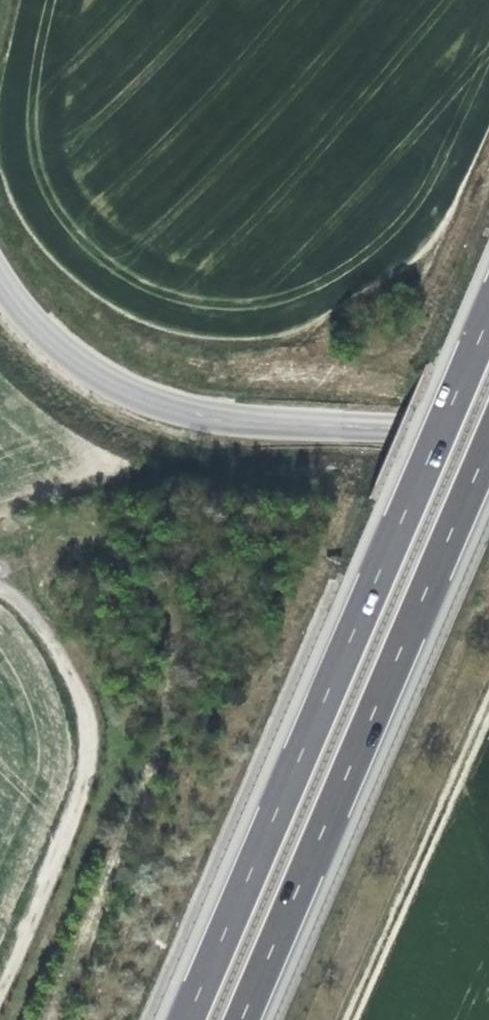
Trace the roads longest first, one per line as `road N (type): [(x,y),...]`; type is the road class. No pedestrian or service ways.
road 1 (motorway): [(488,331),(189,1019)]
road 2 (motorway): [(250,1019),(488,464)]
road 3 (unclassified): [(0,280),(72,359),(165,405),(265,421),(488,430)]
road 4 (track): [(0,990),(74,817),(89,741),(72,679),(32,621),(0,598)]
road 5 (track): [(348,1019),(488,711)]

